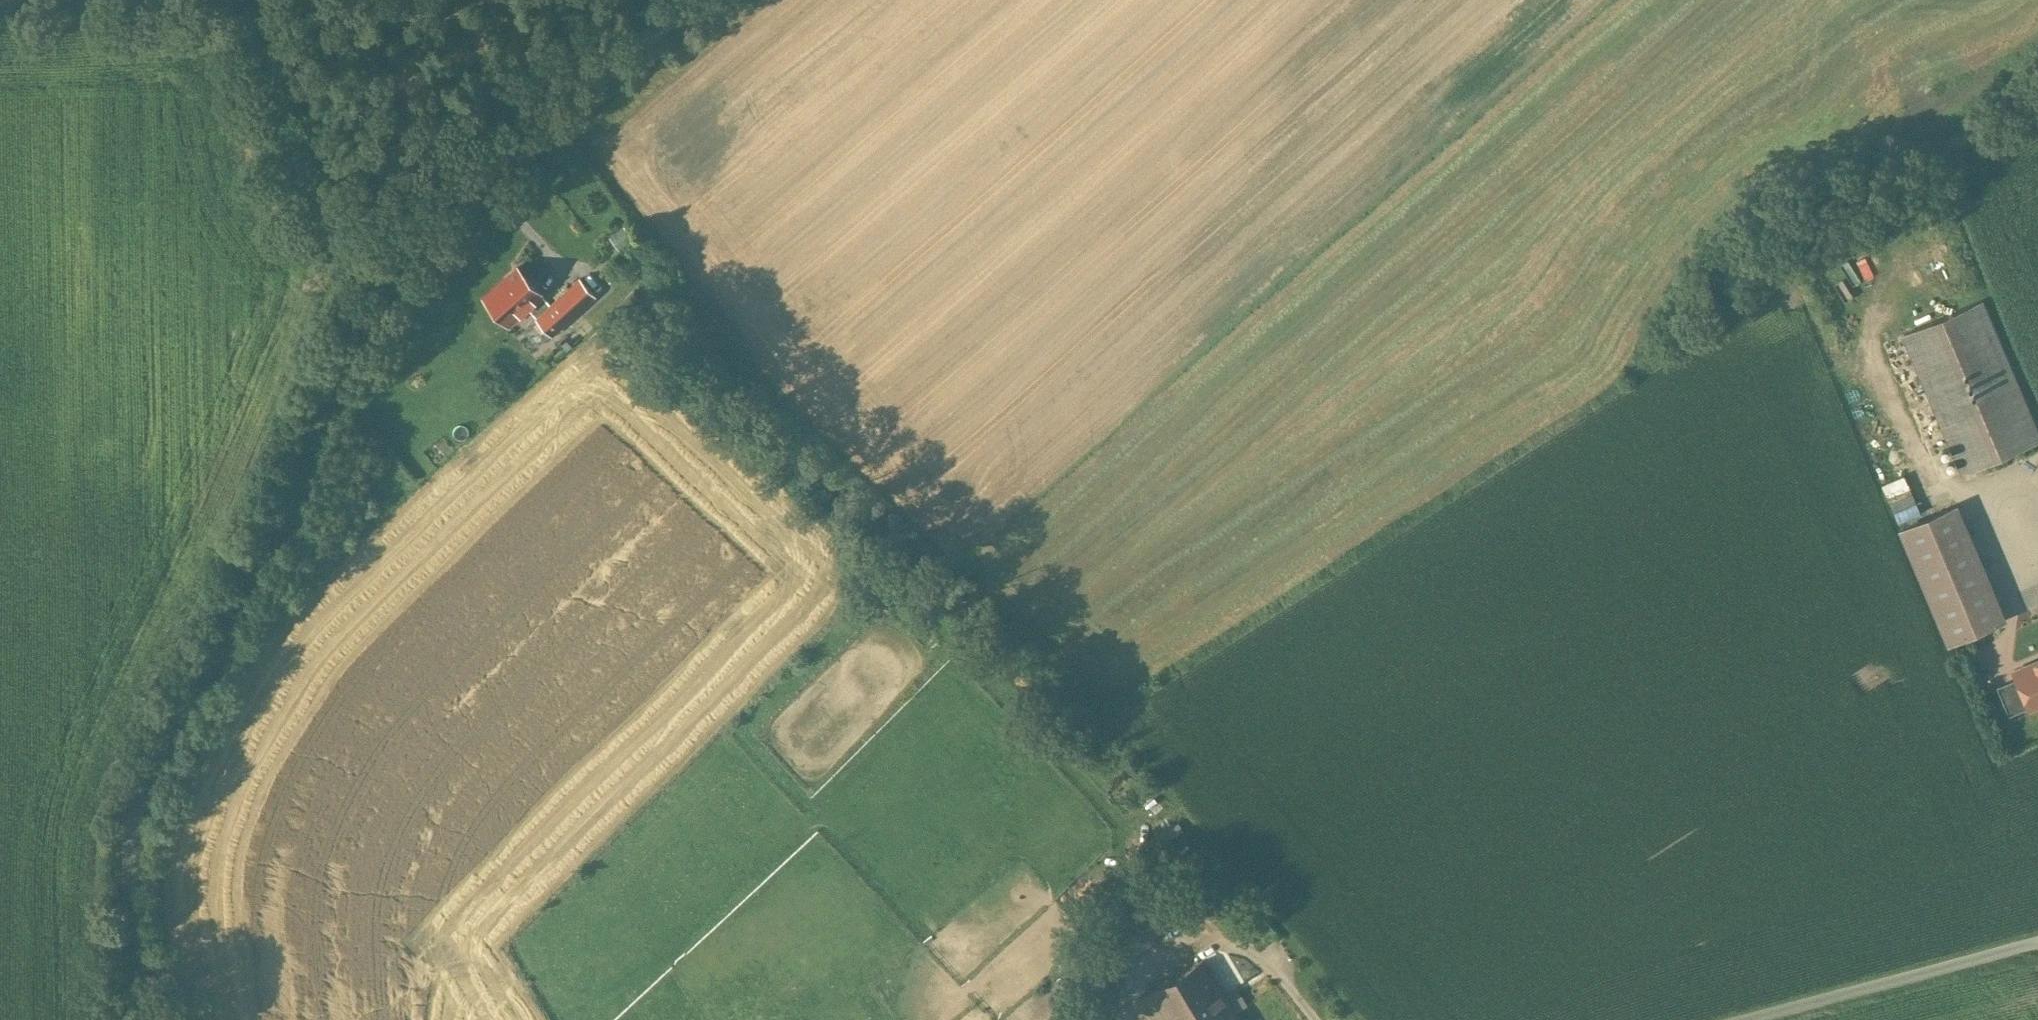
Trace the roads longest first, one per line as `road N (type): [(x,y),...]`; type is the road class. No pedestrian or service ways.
road 1 (unclassified): [(142,1019),(128,887),(139,806),(271,535),(387,255),(695,0)]
road 2 (residential): [(2037,943),(1748,1019)]

